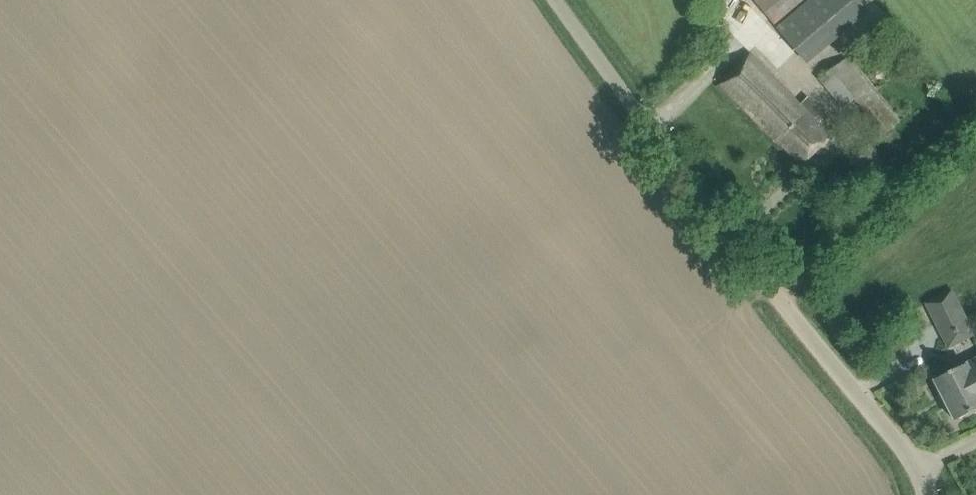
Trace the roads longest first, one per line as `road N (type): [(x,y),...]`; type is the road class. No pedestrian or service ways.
road 1 (unclassified): [(928,494),(924,476),(657,141),(557,0)]

